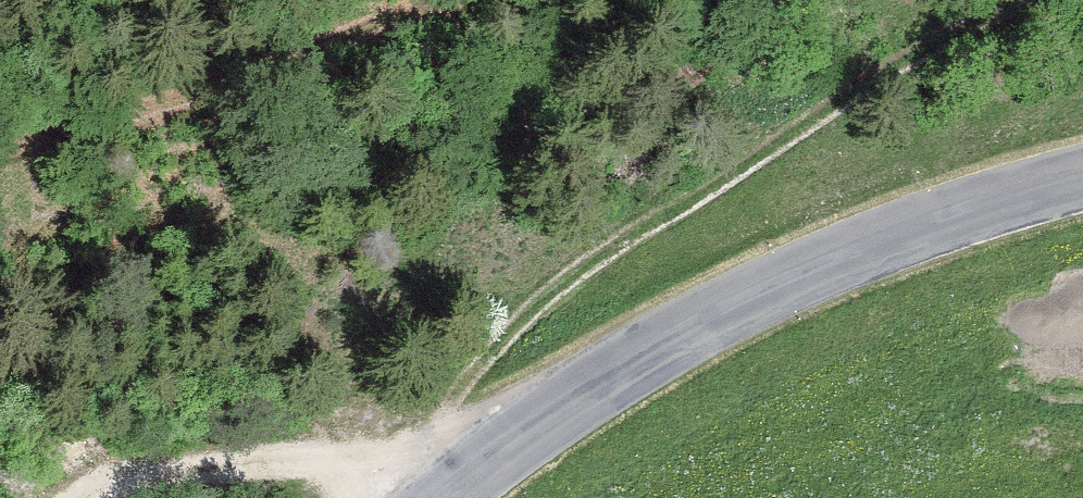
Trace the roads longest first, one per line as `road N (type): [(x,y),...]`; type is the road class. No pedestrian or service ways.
road 1 (track): [(457,480),(438,423),(511,330),(658,218),(1008,0)]
road 2 (secondary): [(1082,177),(957,211),(746,291),(438,497)]
road 3 (track): [(472,0),(177,105),(0,154)]
road 4 (track): [(457,480),(329,462),(186,467),(101,497)]

